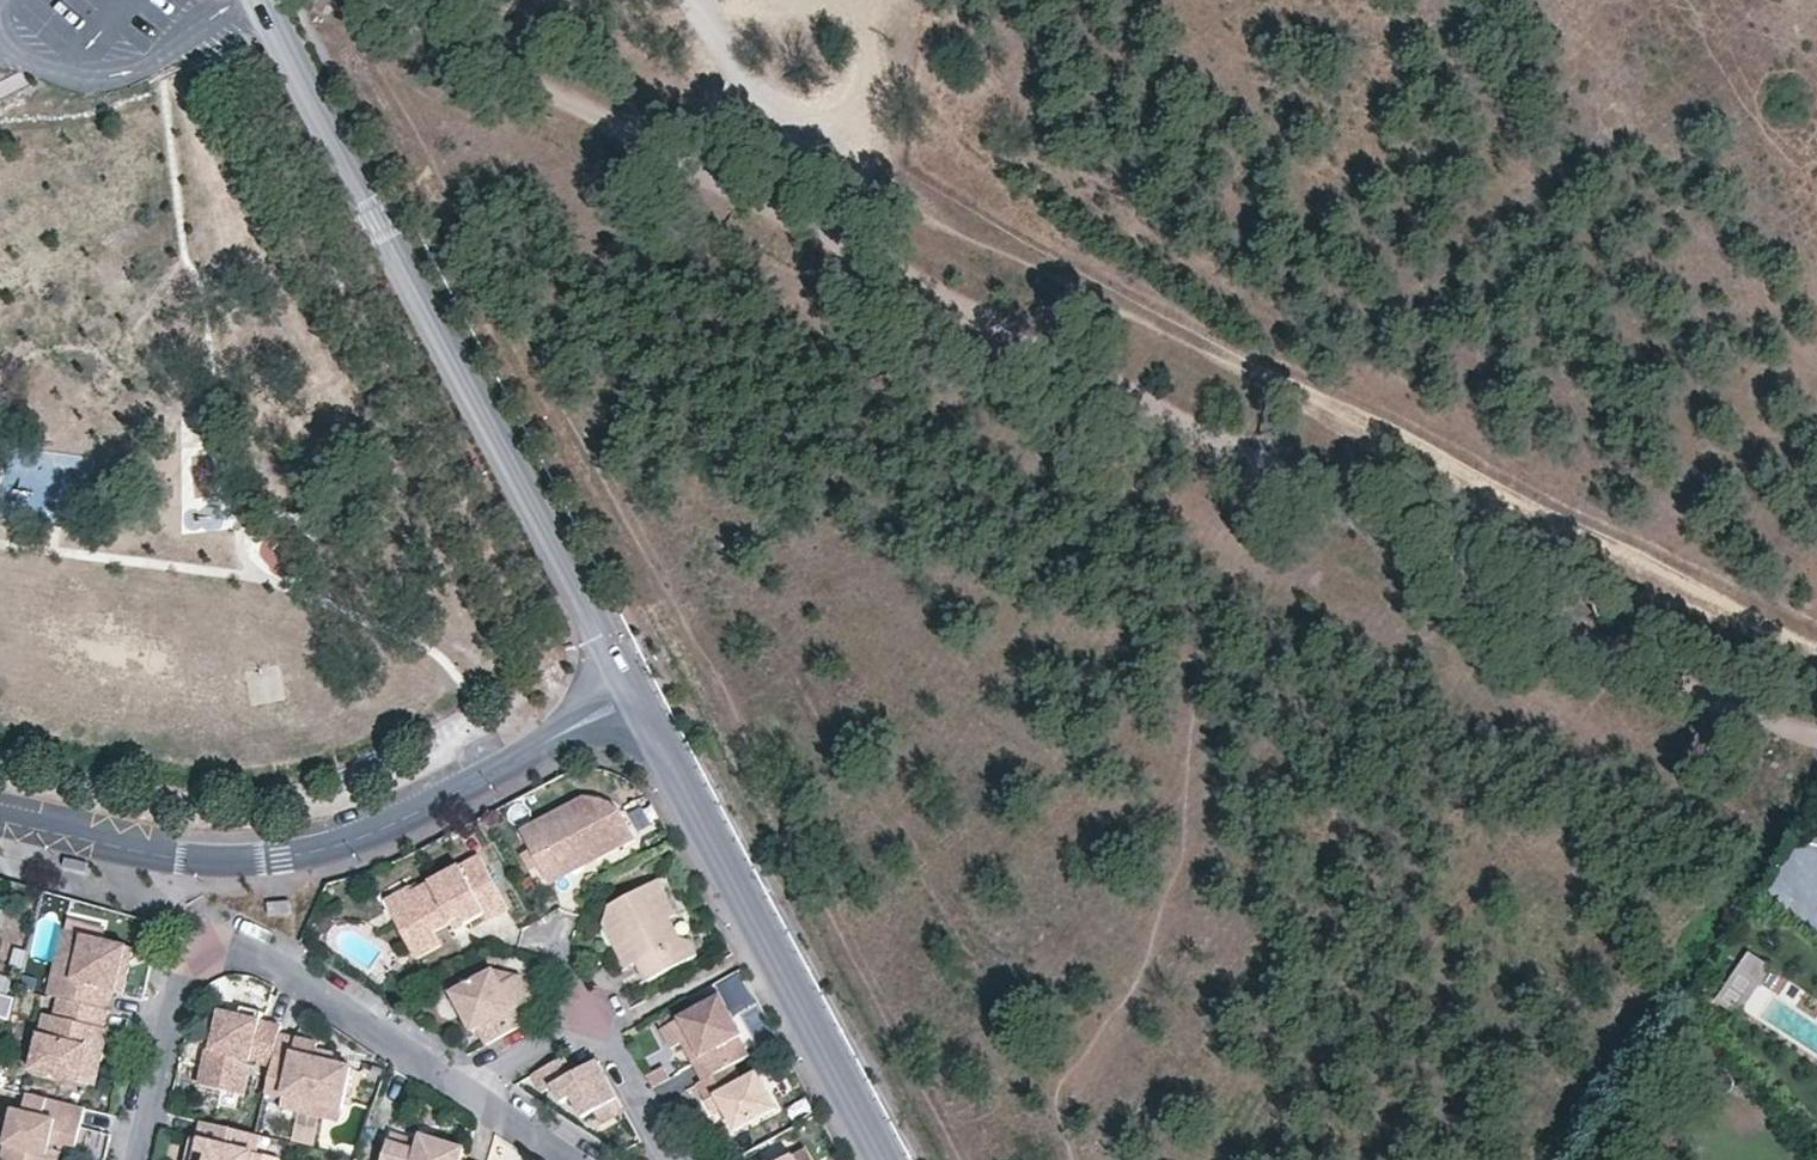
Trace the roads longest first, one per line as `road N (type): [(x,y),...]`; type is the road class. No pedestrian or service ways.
road 1 (track): [(1816,734),(1719,698),(912,279),(396,0)]
road 2 (track): [(701,0),(736,63),(771,100),(928,219),(1252,367),(1503,504),(1816,649)]
road 3 (residential): [(616,678),(266,0)]
road 4 (residential): [(531,749),(382,831),(284,857),(222,862),(153,854),(0,817)]
road 5 (residential): [(130,1159),(172,994),(190,963),(216,949),(275,954),(468,1083)]
road 6 (residential): [(875,1159),(646,734)]
road 7 (residential): [(665,1159),(594,1011),(468,1083)]
road 8 (residential): [(468,1083),(570,1159)]

